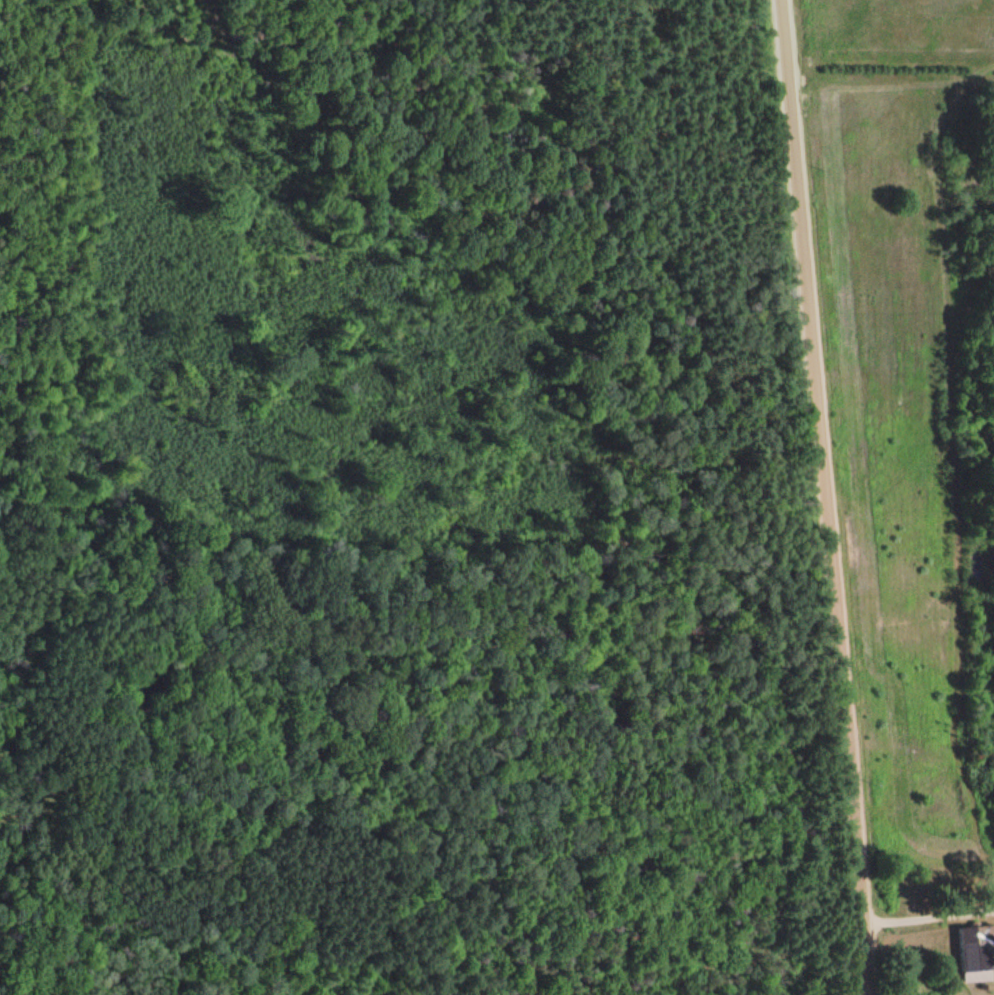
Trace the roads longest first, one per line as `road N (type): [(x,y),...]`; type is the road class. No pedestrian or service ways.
road 1 (residential): [(868,994),(805,362),(780,0)]

